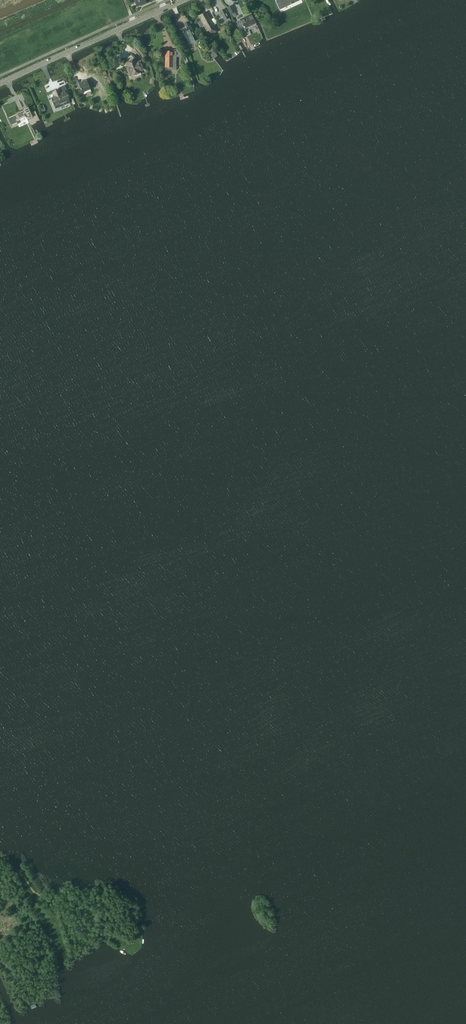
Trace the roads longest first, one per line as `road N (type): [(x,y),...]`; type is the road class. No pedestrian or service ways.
road 1 (secondary): [(0,84),(184,0)]

